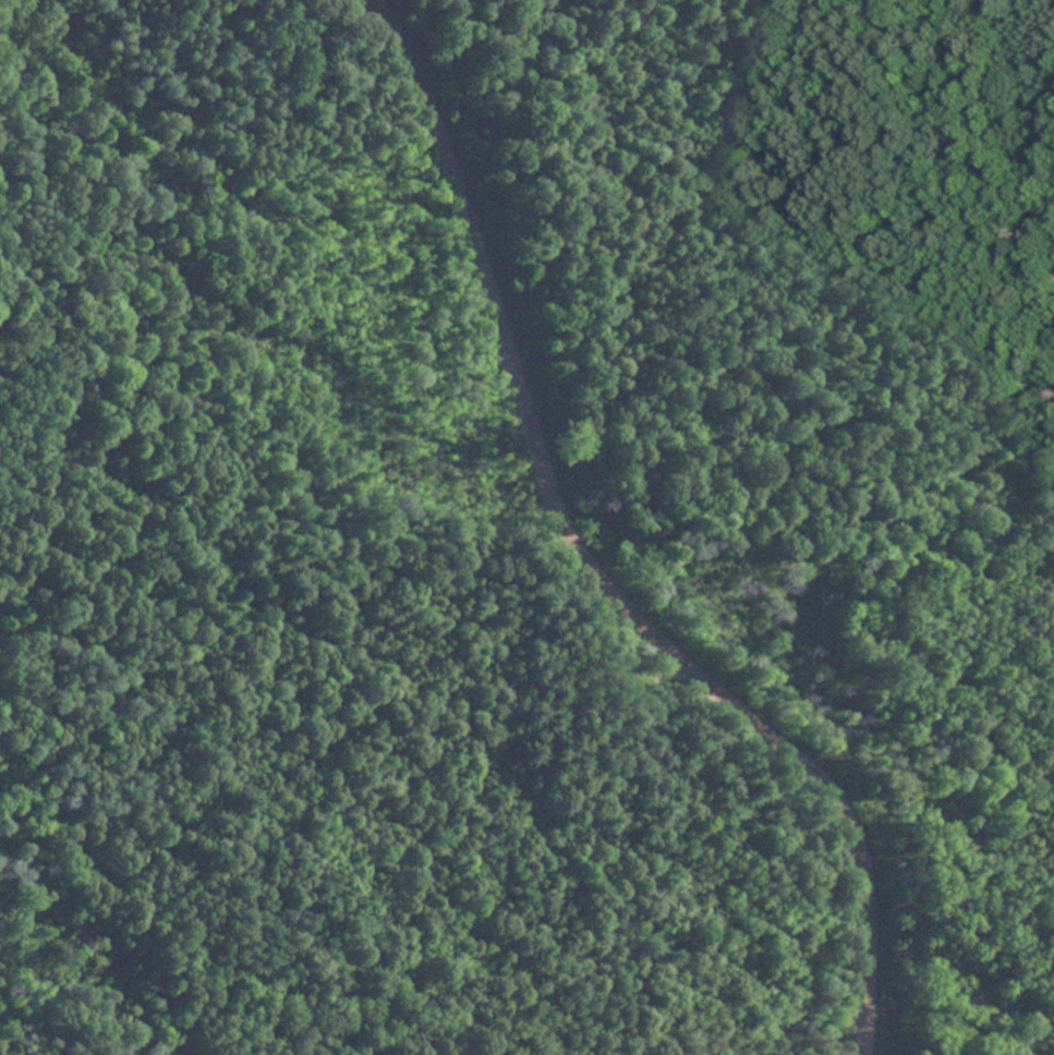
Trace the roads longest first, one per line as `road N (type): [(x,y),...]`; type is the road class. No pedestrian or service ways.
road 1 (residential): [(368,0),(427,107),(570,550),(623,616),(804,775),(852,828),(865,896),(861,1054)]

